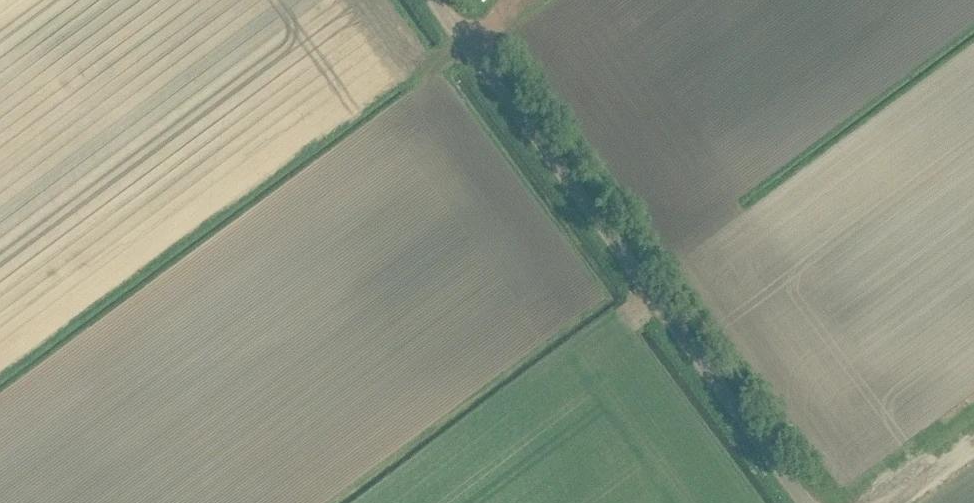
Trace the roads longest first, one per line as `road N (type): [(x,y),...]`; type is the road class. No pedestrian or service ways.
road 1 (unclassified): [(805,502),(434,0)]

